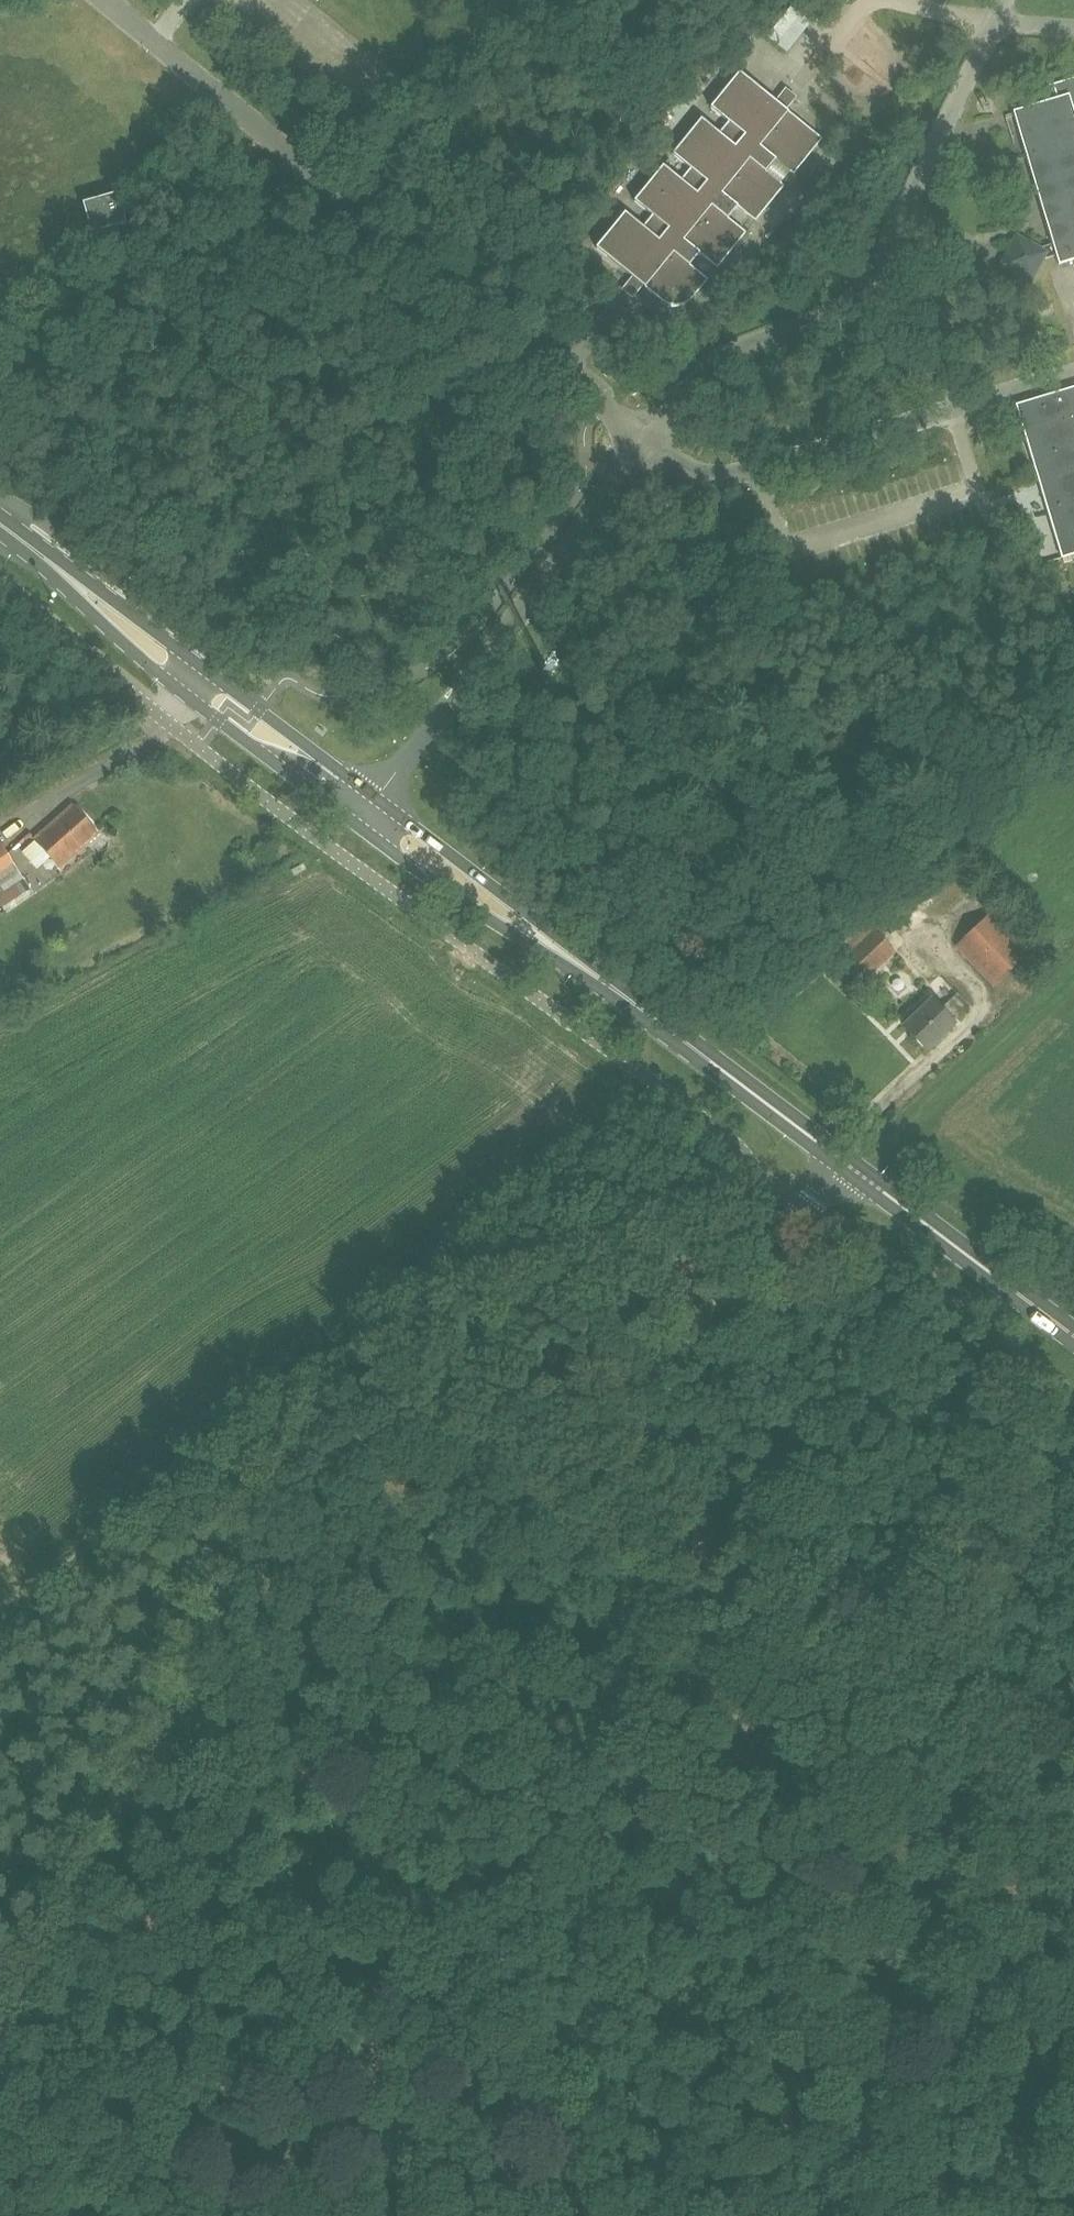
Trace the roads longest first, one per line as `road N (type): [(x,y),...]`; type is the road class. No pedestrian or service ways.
road 1 (unclassified): [(0,2044),(335,1352),(366,1325),(792,1221),(842,1166)]
road 2 (secondary): [(842,1166),(369,818)]
road 3 (secondary): [(369,818),(0,534)]
road 4 (unclassified): [(369,818),(550,575)]
road 5 (secondary): [(1073,1343),(842,1166)]

